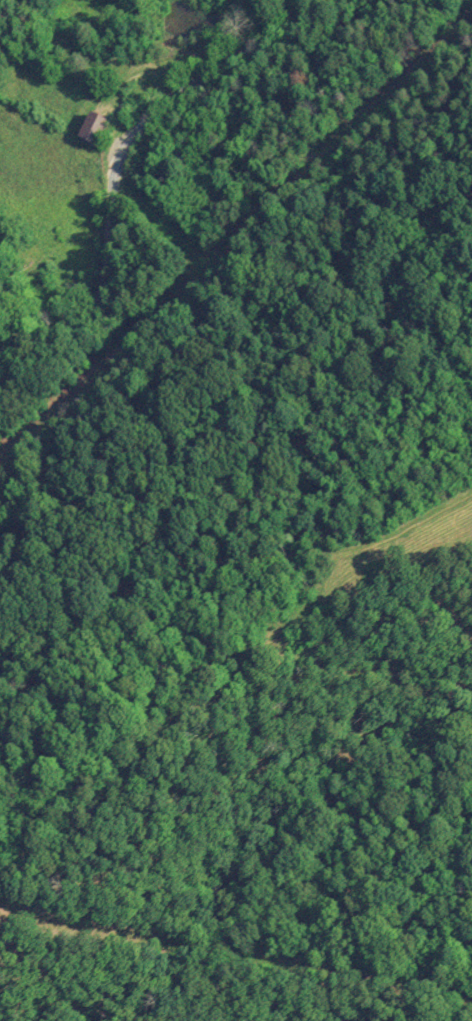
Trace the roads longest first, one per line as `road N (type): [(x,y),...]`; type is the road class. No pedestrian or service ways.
road 1 (tertiary): [(0,366),(97,353),(165,171),(275,77),(401,17),(418,0)]

